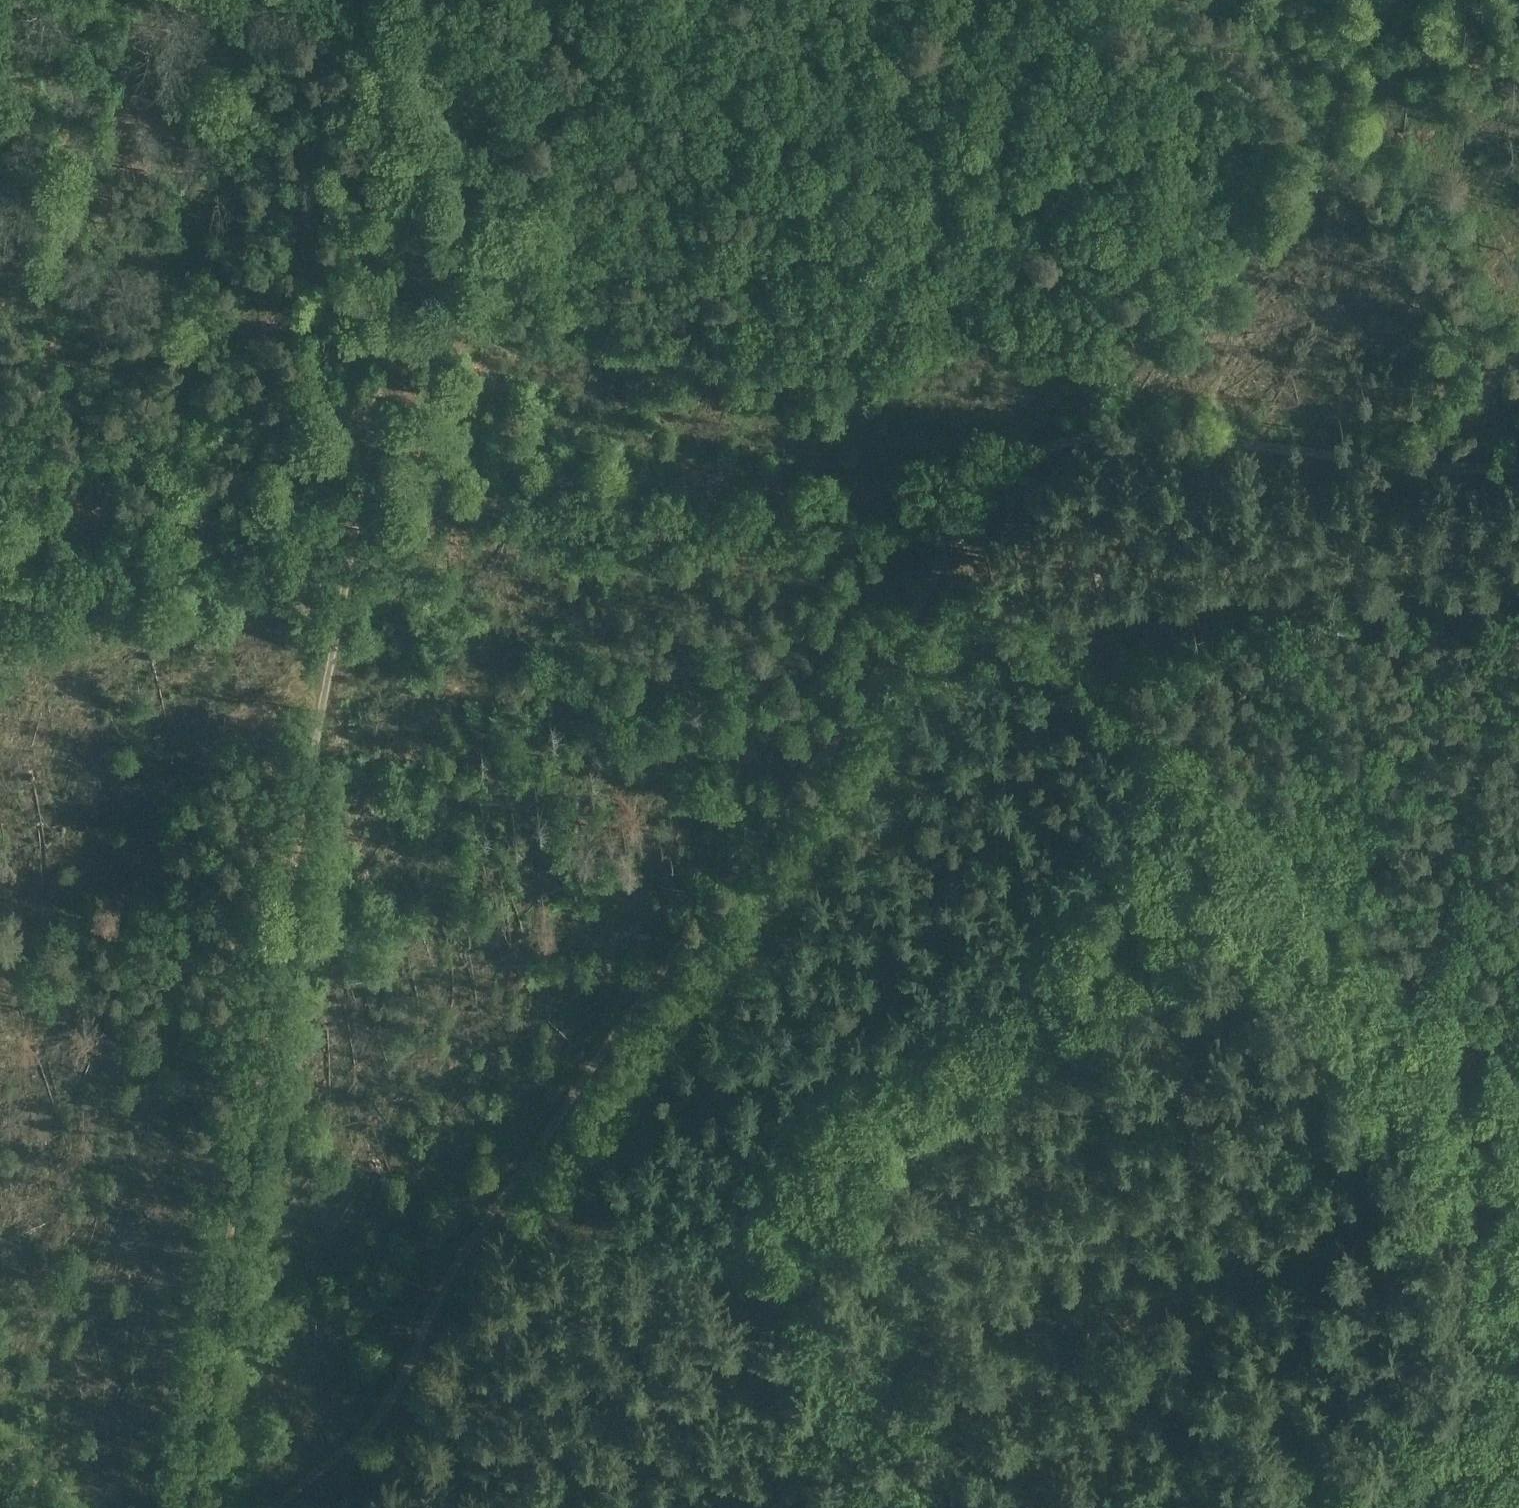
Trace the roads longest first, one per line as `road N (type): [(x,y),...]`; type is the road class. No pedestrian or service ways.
road 1 (track): [(249,1507),(392,1390),(452,1256),(749,849),(1008,470),(1123,448),(1518,464)]
road 2 (track): [(419,0),(422,49),(163,1507)]
road 3 (track): [(946,554),(1386,923),(1518,1058)]

